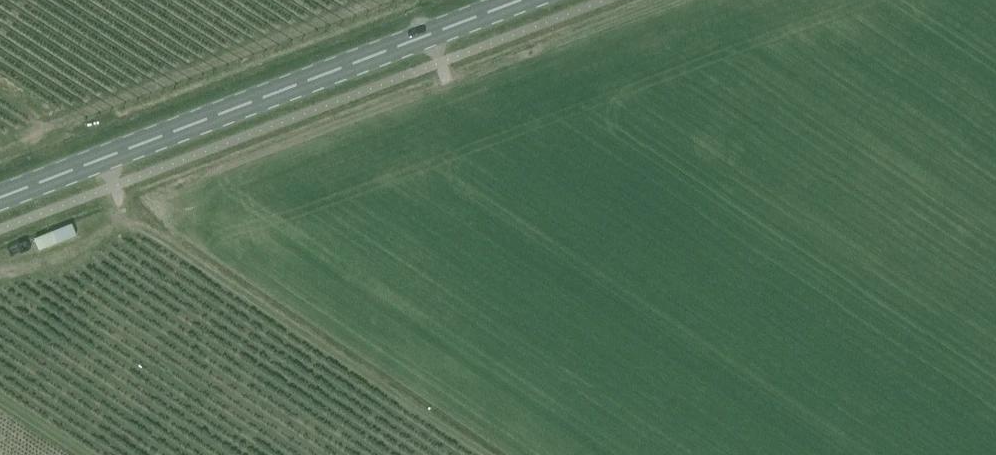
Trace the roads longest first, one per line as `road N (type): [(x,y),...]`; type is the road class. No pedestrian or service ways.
road 1 (tertiary): [(0,199),(526,0)]

